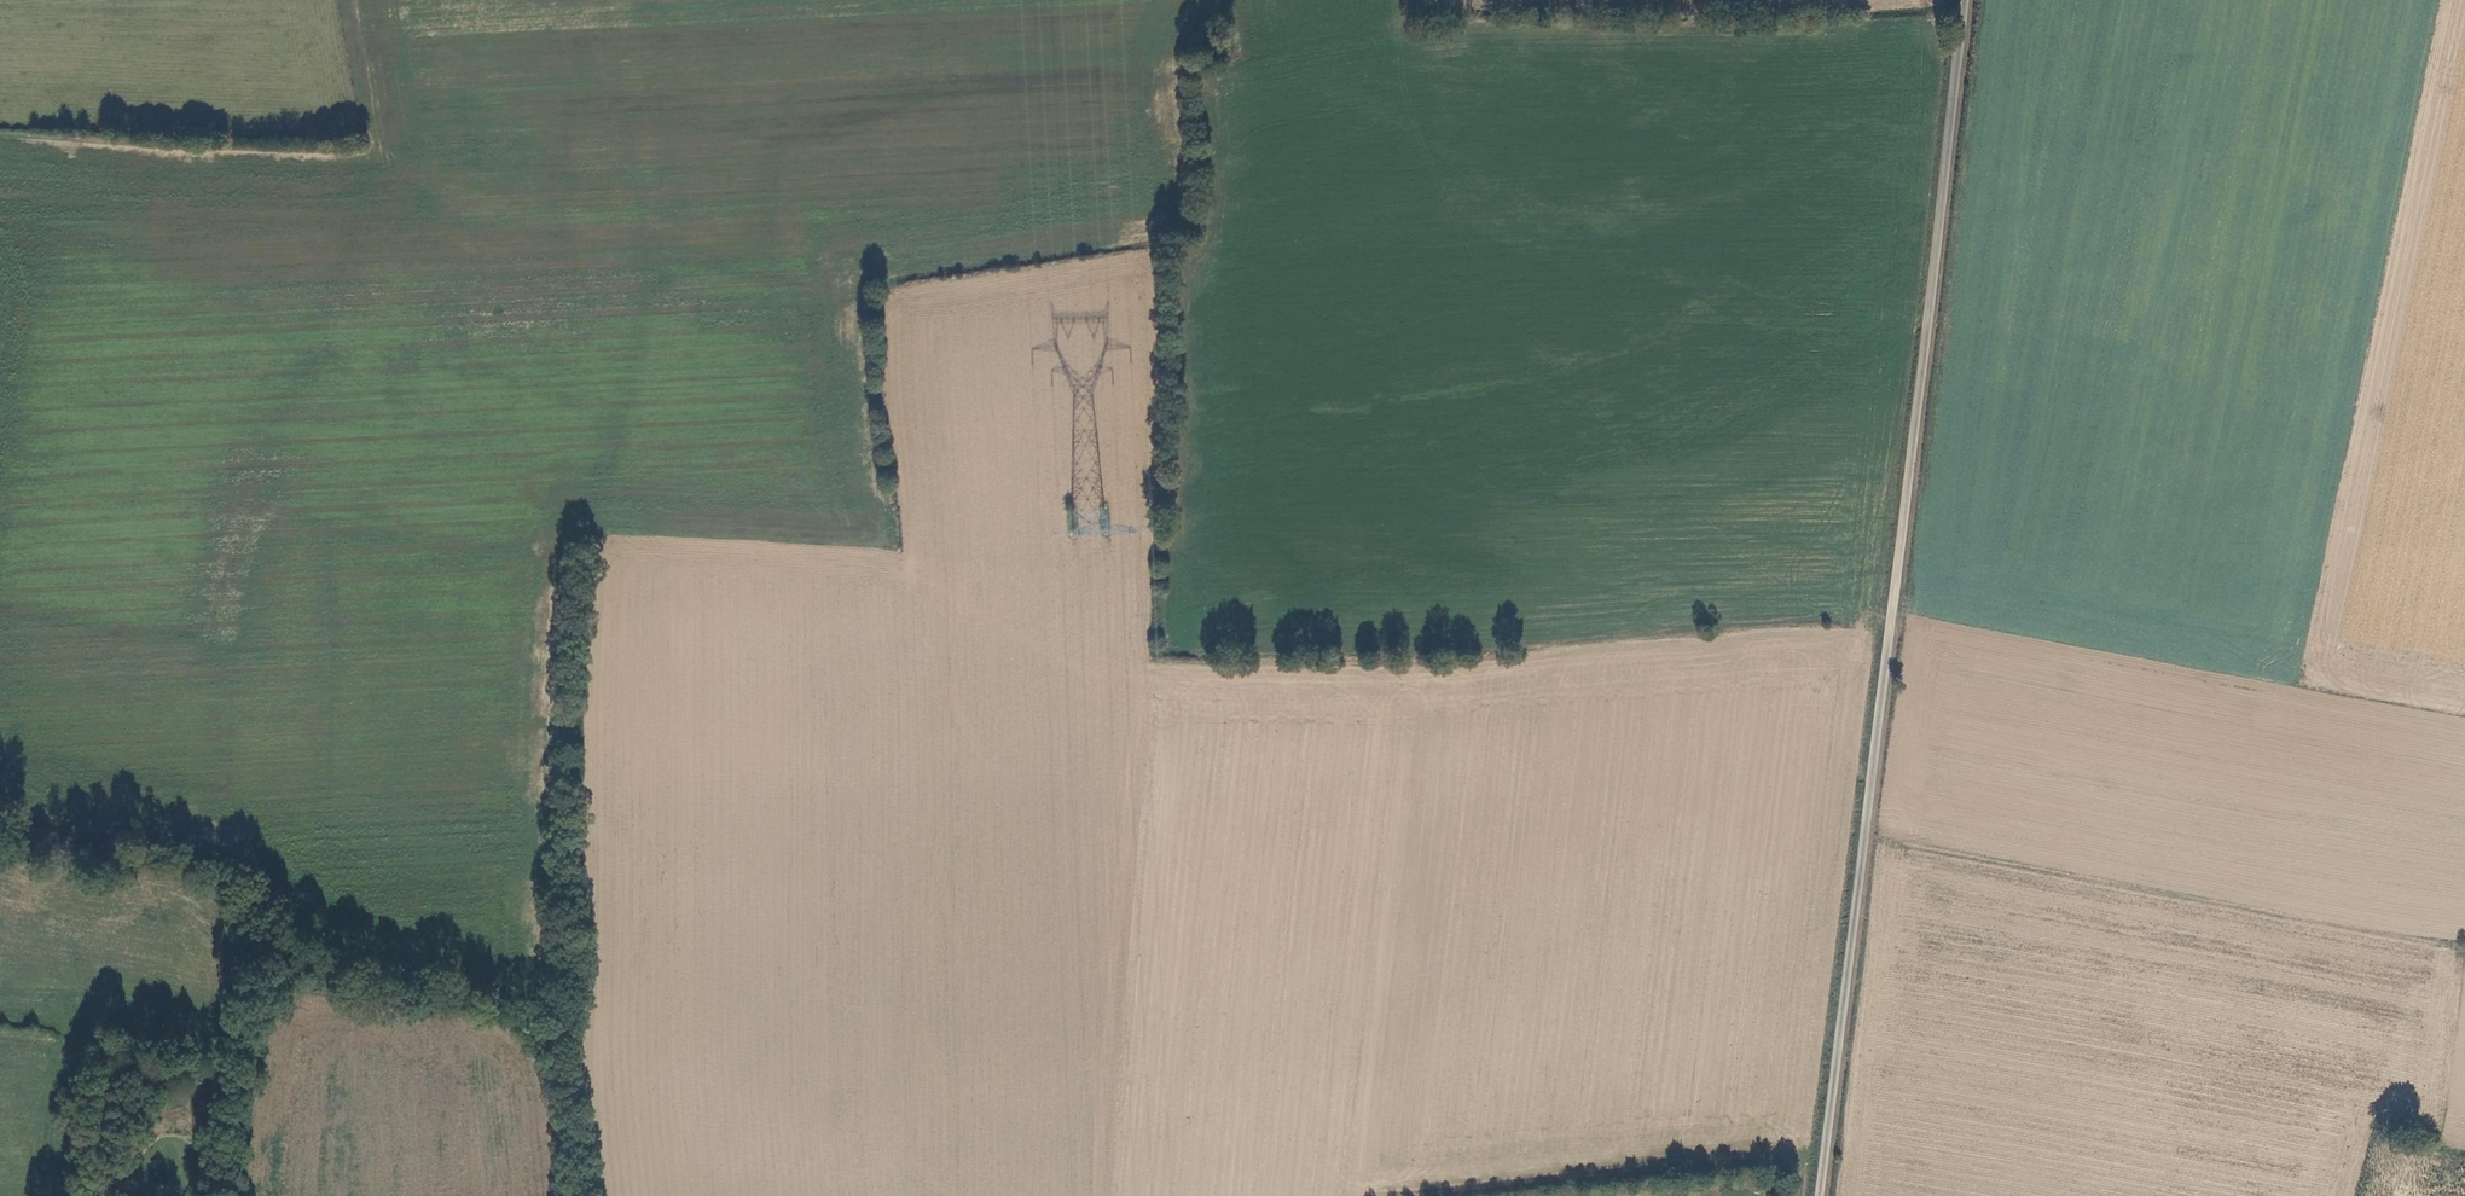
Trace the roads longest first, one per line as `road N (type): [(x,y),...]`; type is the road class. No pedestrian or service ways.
road 1 (unclassified): [(1963,0),(1825,1195)]
road 2 (track): [(0,820),(218,875),(297,965),(478,999),(560,1043),(585,1195)]

